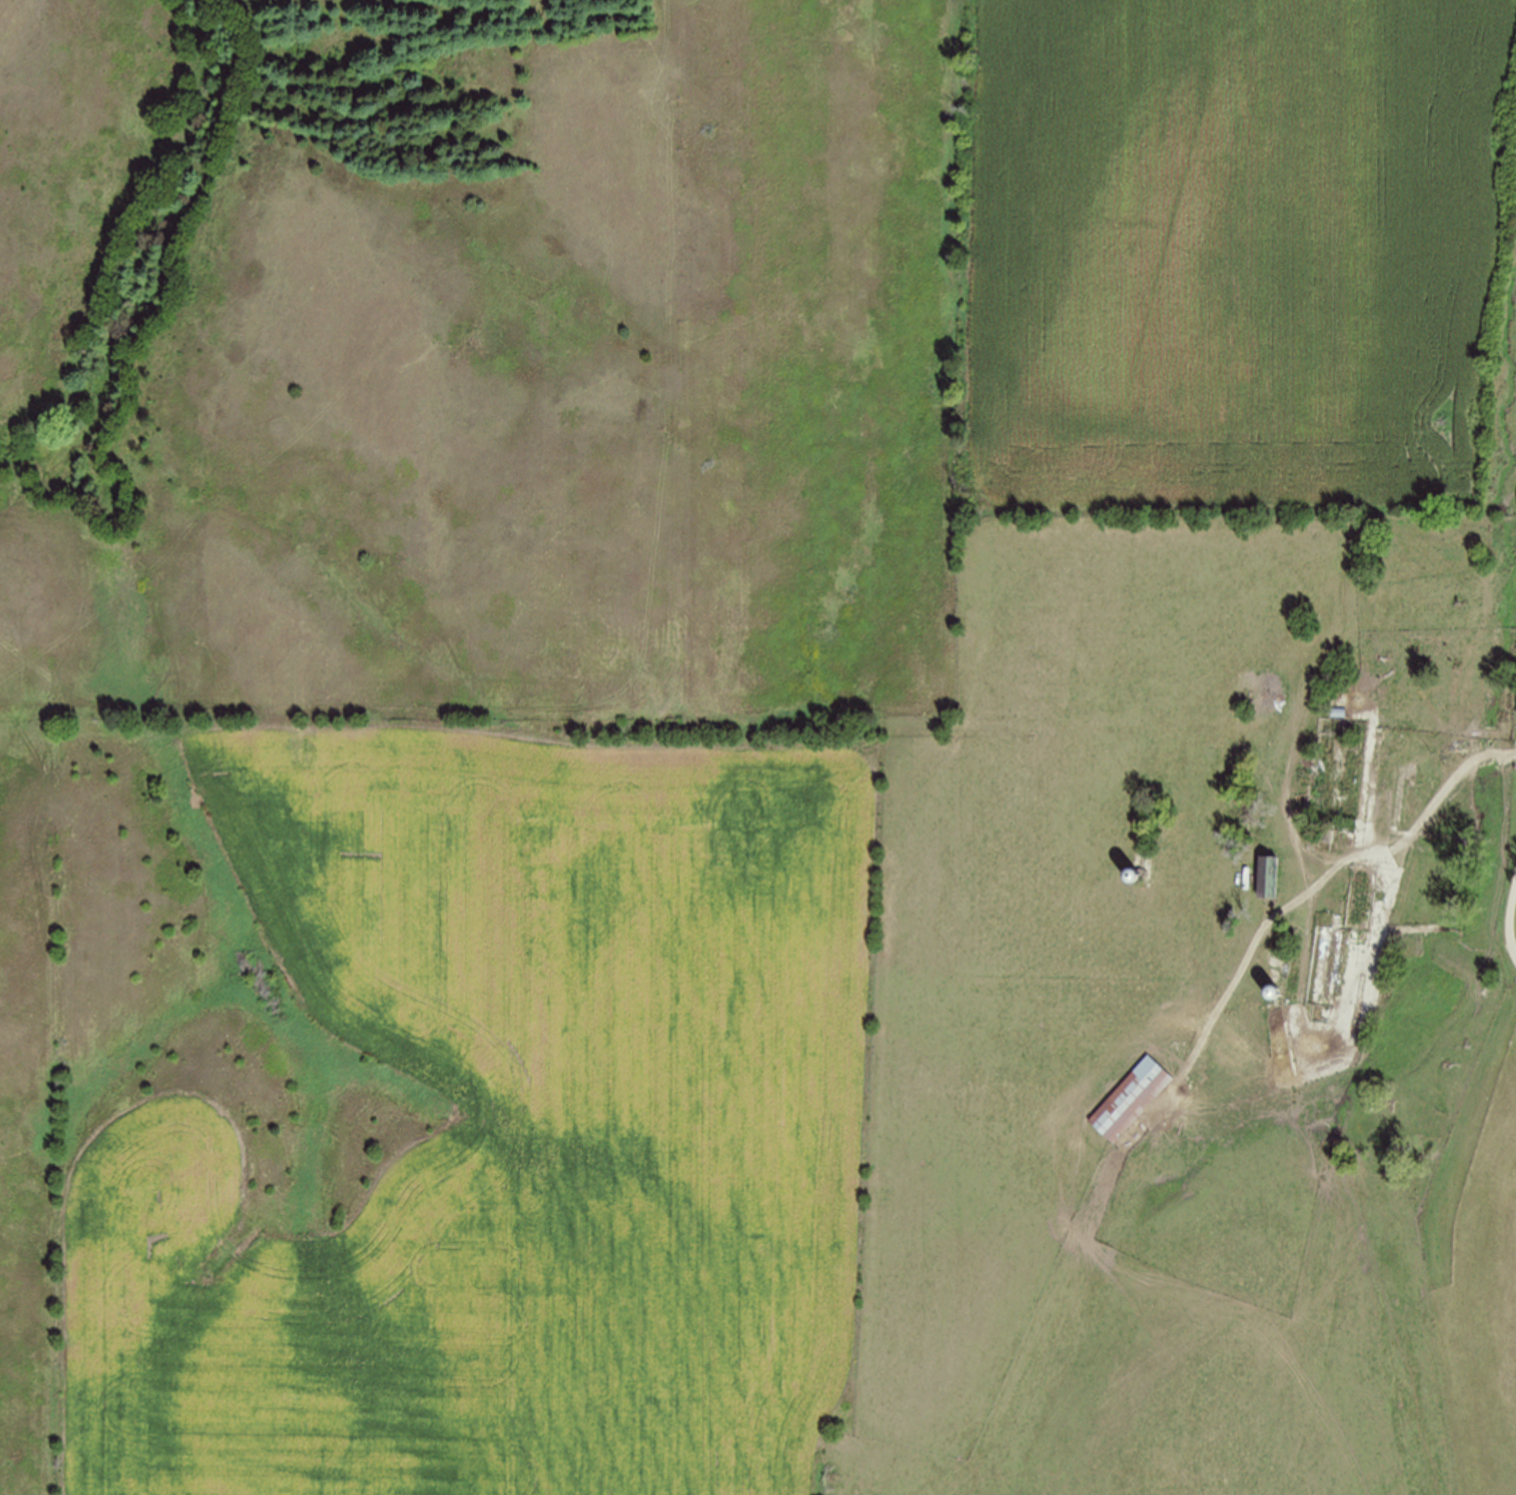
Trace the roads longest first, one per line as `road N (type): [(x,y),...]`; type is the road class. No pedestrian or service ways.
road 1 (track): [(1183,1079),(1264,925),(1351,857),(1387,849),(1418,826),(1467,760),(1515,752)]

